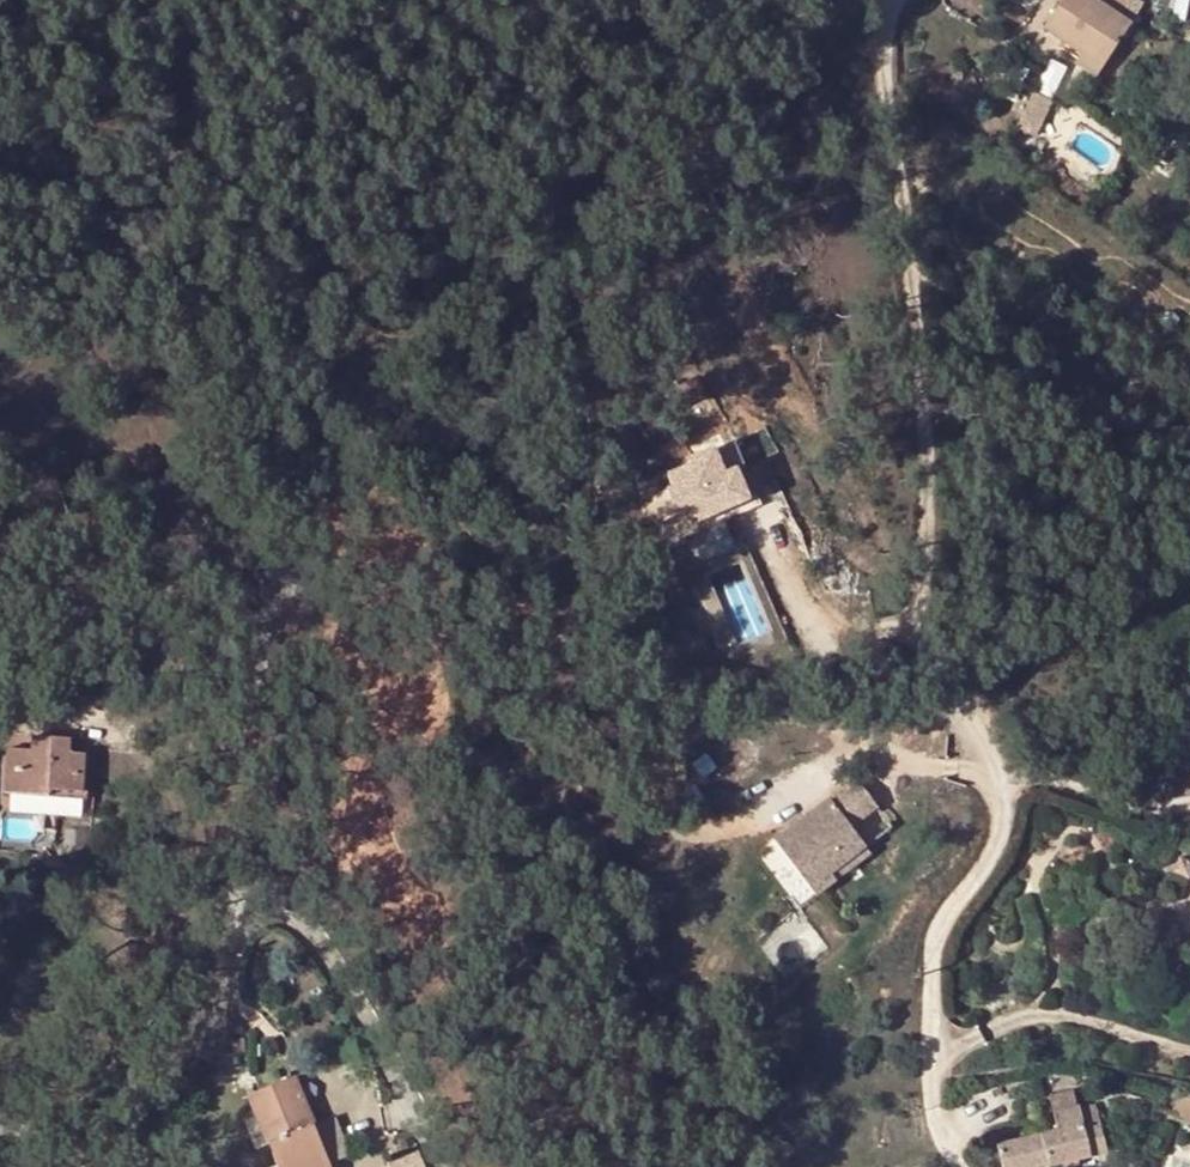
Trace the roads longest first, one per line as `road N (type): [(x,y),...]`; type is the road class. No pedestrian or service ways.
road 1 (residential): [(965,1166),(937,1118),(933,949),(940,921),(995,851),(1001,830),(990,752),(955,697),(924,618),(925,422),(884,78),(897,0)]
road 2 (residential): [(438,1166),(375,1028),(310,926),(269,913),(252,918),(234,953)]

